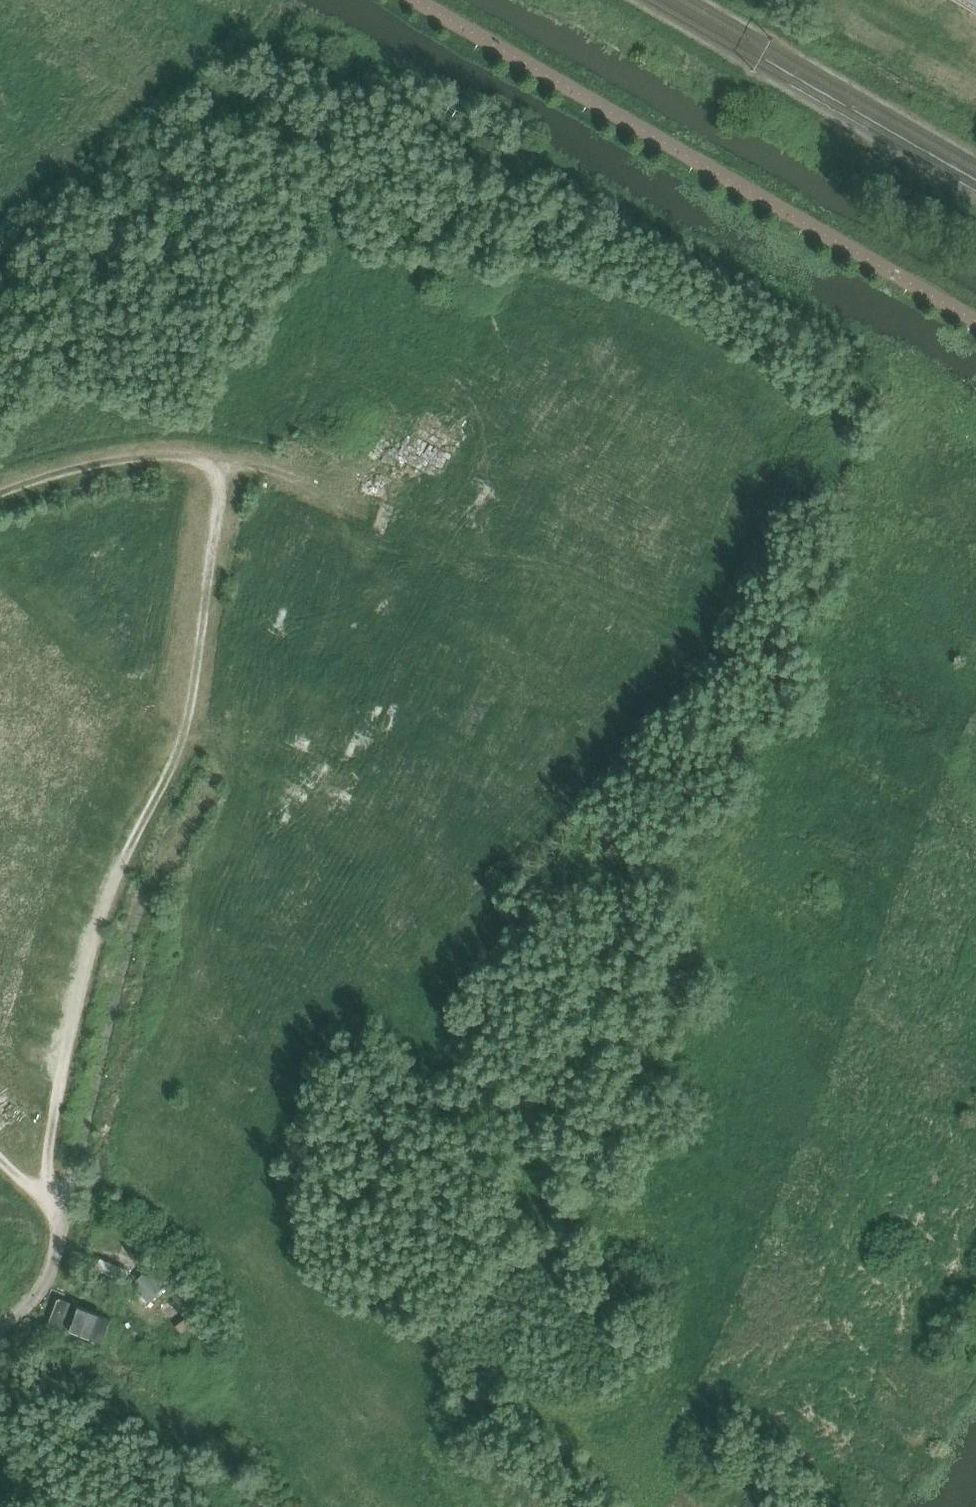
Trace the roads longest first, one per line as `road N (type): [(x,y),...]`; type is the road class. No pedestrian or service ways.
road 1 (track): [(49,1199),(48,1153),(91,942),(184,739),(223,452)]
road 2 (track): [(223,452),(72,457),(0,492)]

